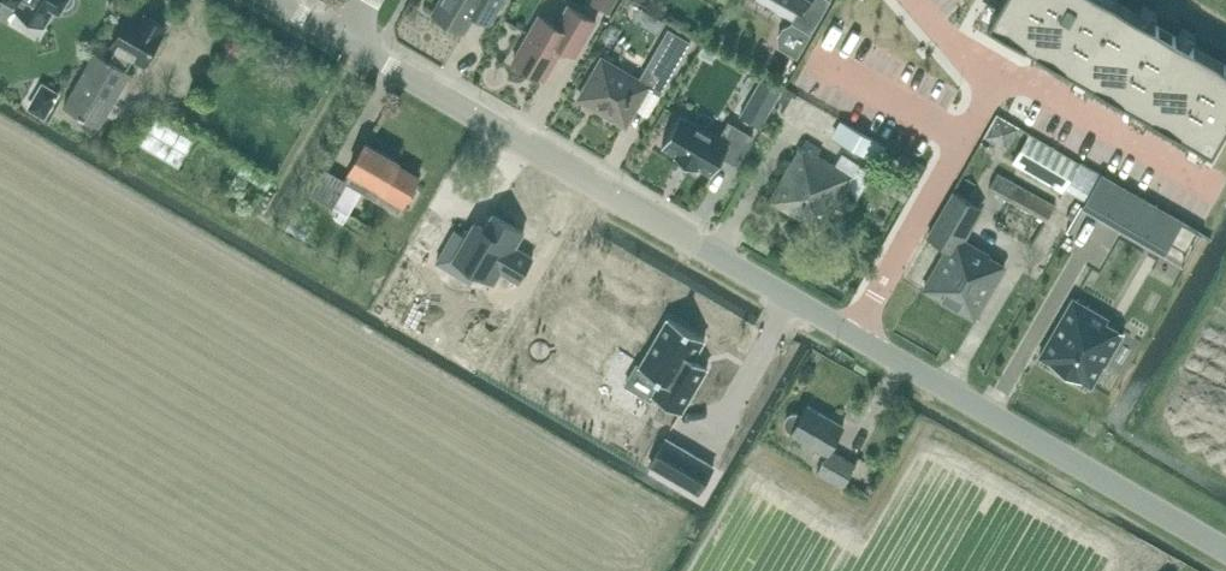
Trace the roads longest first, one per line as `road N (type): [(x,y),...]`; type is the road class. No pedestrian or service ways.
road 1 (unclassified): [(854,334),(351,40)]
road 2 (unclassified): [(1225,551),(854,334)]
road 3 (residential): [(854,334),(1004,77)]
road 4 (residential): [(1004,77),(1204,193)]
road 5 (track): [(365,49),(265,222)]

